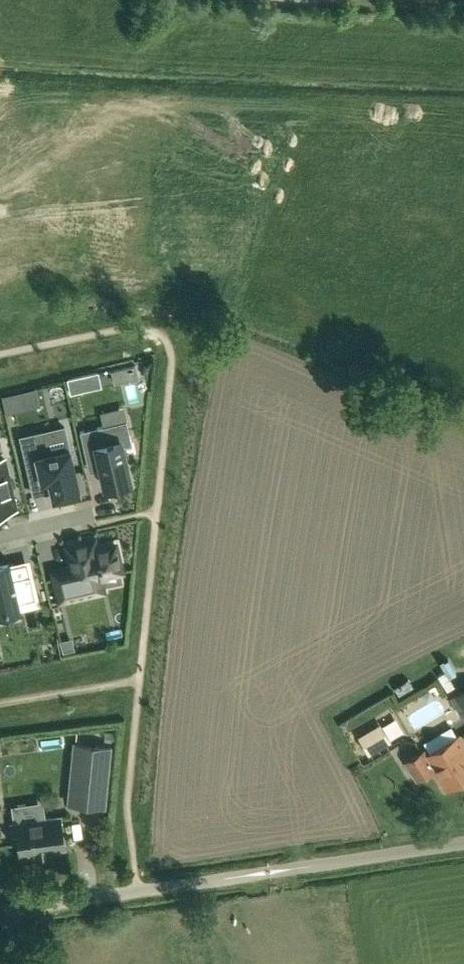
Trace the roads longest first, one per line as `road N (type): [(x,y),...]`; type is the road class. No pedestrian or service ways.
road 1 (unclassified): [(7,910),(463,846)]

